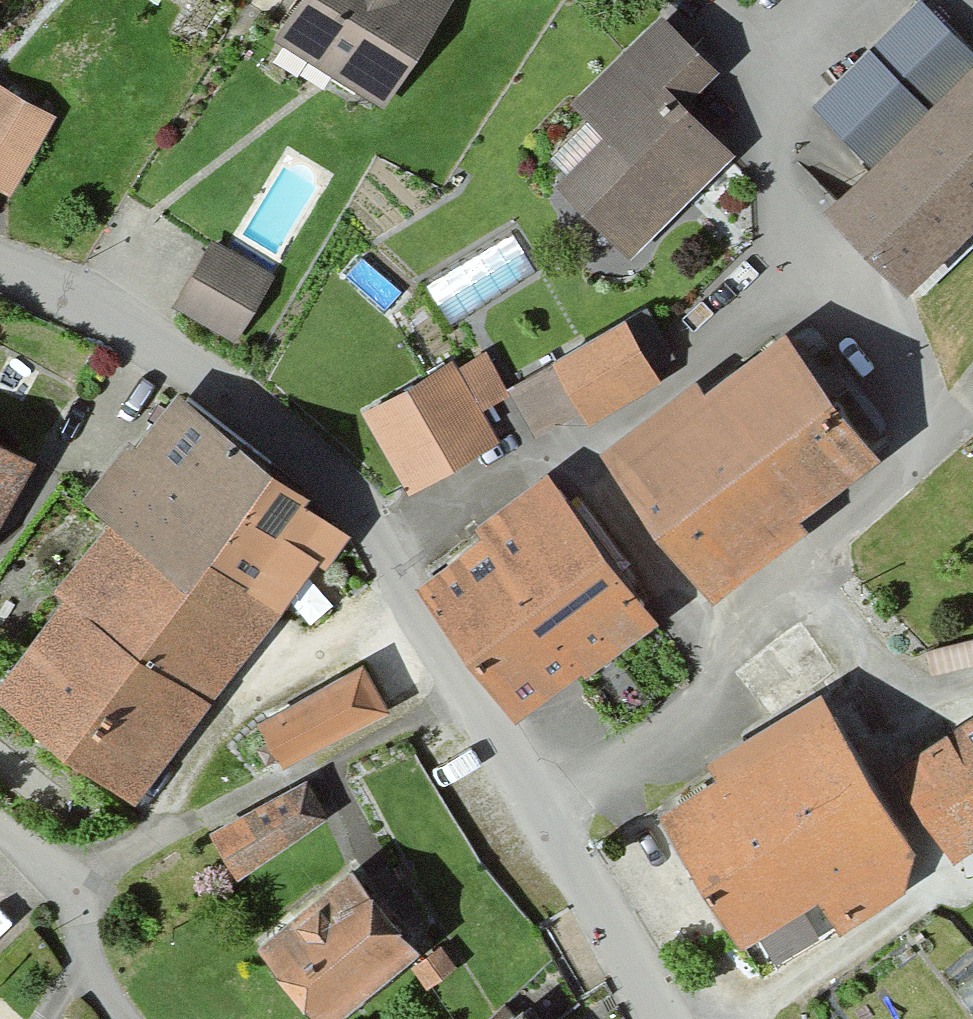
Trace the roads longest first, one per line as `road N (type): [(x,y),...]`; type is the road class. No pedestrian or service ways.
road 1 (tertiary): [(653,1018),(392,560),(326,475),(241,398),(122,322),(0,269)]
road 2 (residential): [(0,832),(23,849),(130,1018)]

